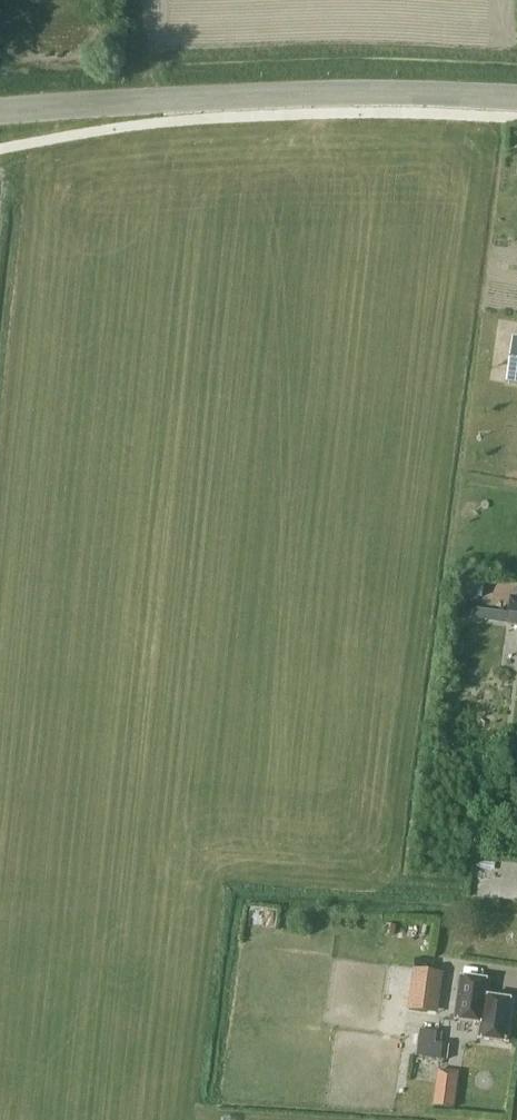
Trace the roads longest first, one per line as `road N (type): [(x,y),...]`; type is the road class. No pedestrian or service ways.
road 1 (tertiary): [(516,100),(243,95),(0,112)]

